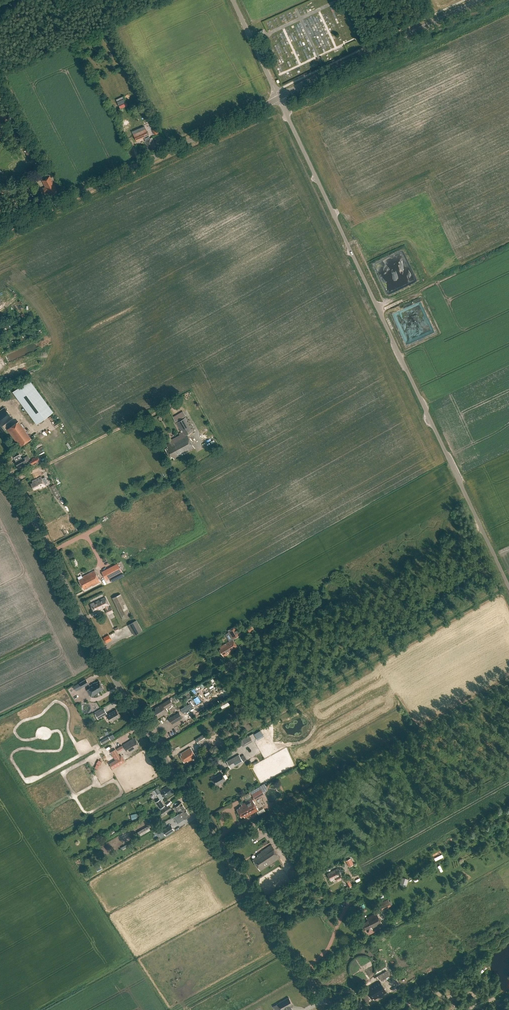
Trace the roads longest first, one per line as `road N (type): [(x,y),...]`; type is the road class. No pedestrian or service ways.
road 1 (unclassified): [(508,587),(279,97)]
road 2 (tertiary): [(105,662),(303,974),(339,1009)]
road 3 (tertiary): [(0,230),(279,97)]
road 4 (tertiary): [(105,662),(0,465)]
road 5 (tertiary): [(279,97),(480,0)]
road 6 (track): [(176,408),(154,412),(14,481)]

